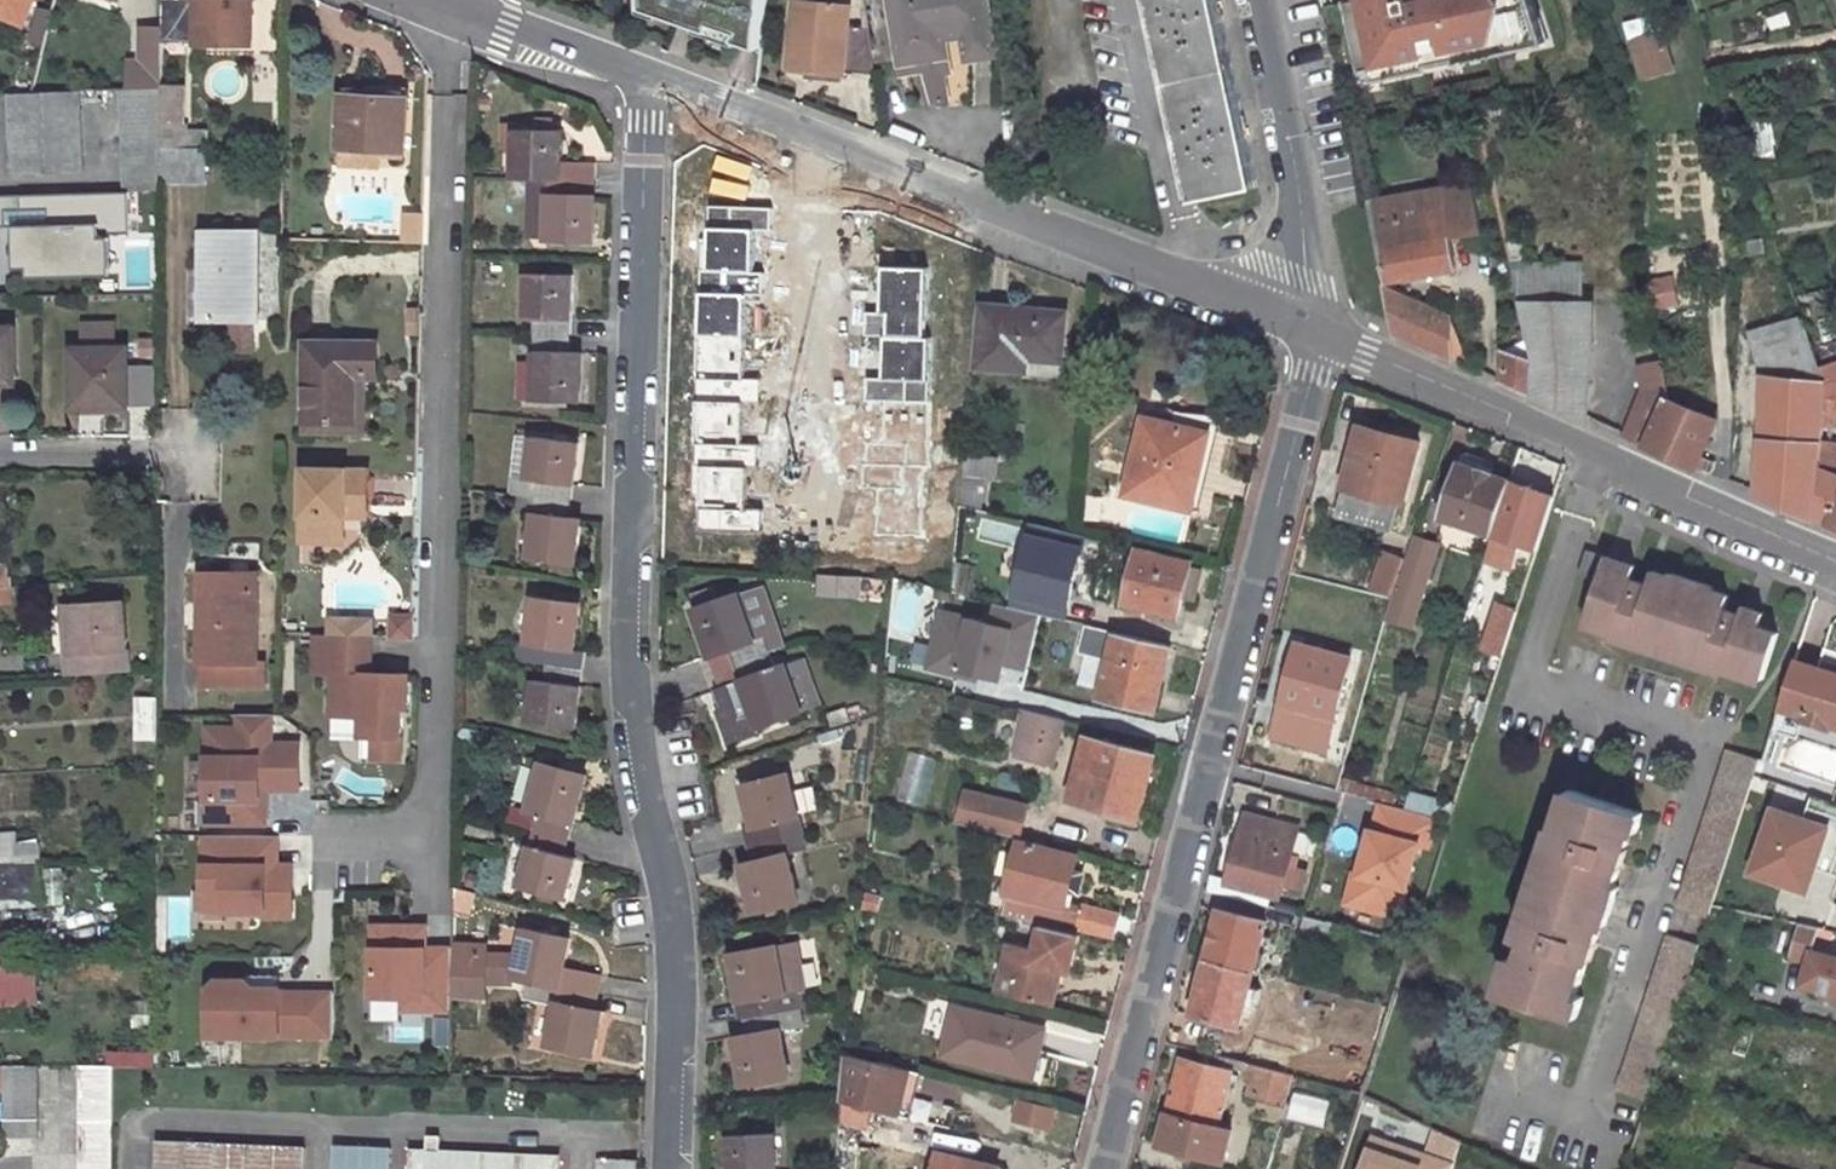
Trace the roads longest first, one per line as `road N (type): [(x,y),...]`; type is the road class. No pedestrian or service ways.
road 1 (residential): [(649,74),(631,676),(676,970),(671,1168)]
road 2 (residential): [(1106,1168),(1317,356),(1309,329)]
road 3 (residential): [(1504,1081),(1574,1109),(1603,1103),(1697,767),(1673,733),(1594,706),(1558,686),(1540,661),(1544,611),(1597,456)]
road 4 (residential): [(649,74),(1309,329)]
road 5 (residential): [(454,5),(440,637)]
road 6 (residential): [(1309,329),(1301,300),(1301,210),(1263,0)]
road 7 (residential): [(1309,329),(1597,456)]
road 8 (residential): [(1597,456),(1835,561)]
road 9 (residential): [(454,5),(649,74)]

